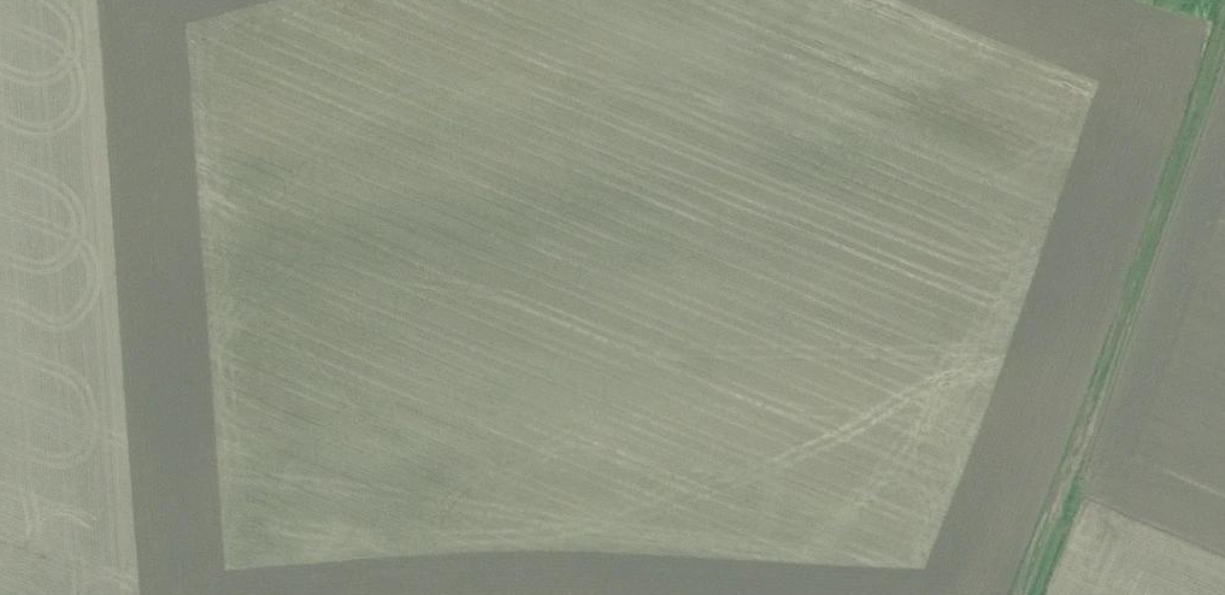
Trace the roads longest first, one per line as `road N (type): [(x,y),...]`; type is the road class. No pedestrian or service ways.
road 1 (track): [(1032,594),(1224,17)]

